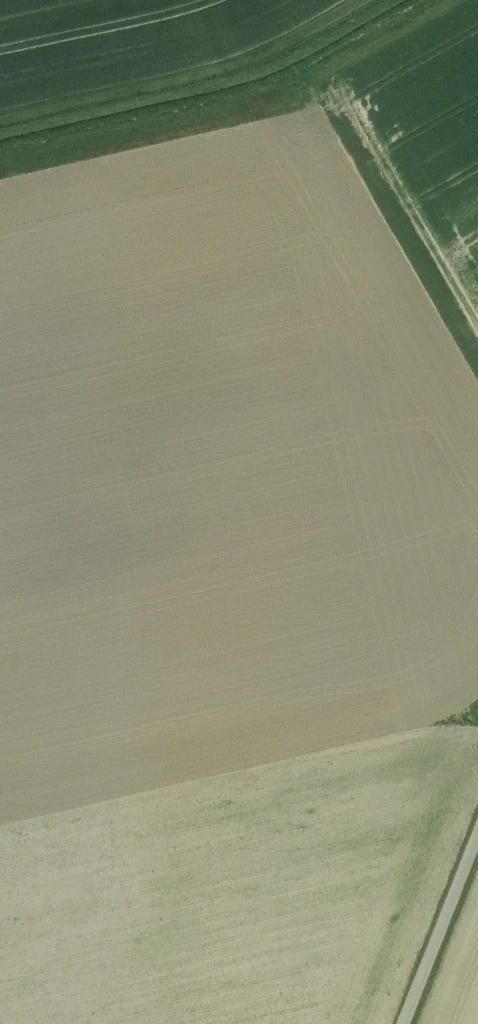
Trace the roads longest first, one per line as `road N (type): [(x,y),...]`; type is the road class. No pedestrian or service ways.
road 1 (unclassified): [(477,831),(403,1023)]

